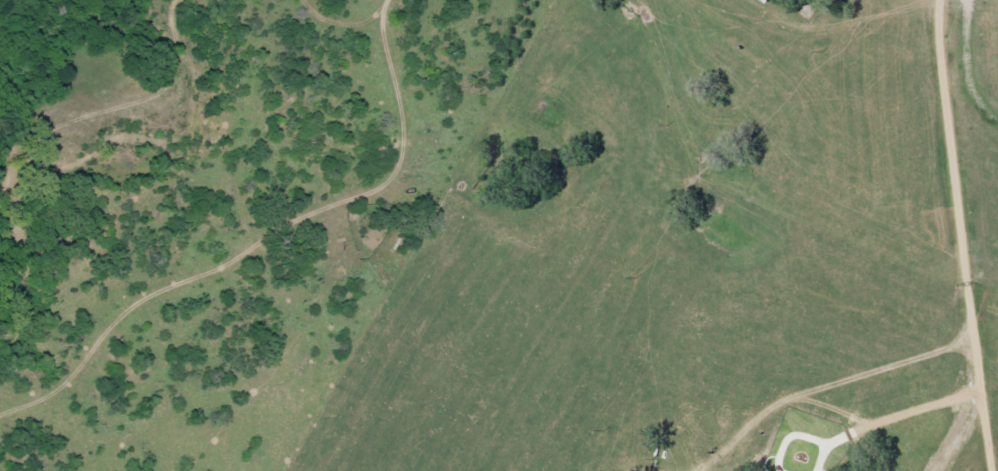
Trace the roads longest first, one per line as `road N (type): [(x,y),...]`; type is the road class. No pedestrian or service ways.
road 1 (residential): [(0,418),(38,383),(130,334),(223,246),(441,163),(490,119),(549,0)]
road 2 (residential): [(766,0),(762,31),(607,246),(592,349),(544,470)]
road 3 (residential): [(936,470),(991,363),(991,177),(969,0)]

